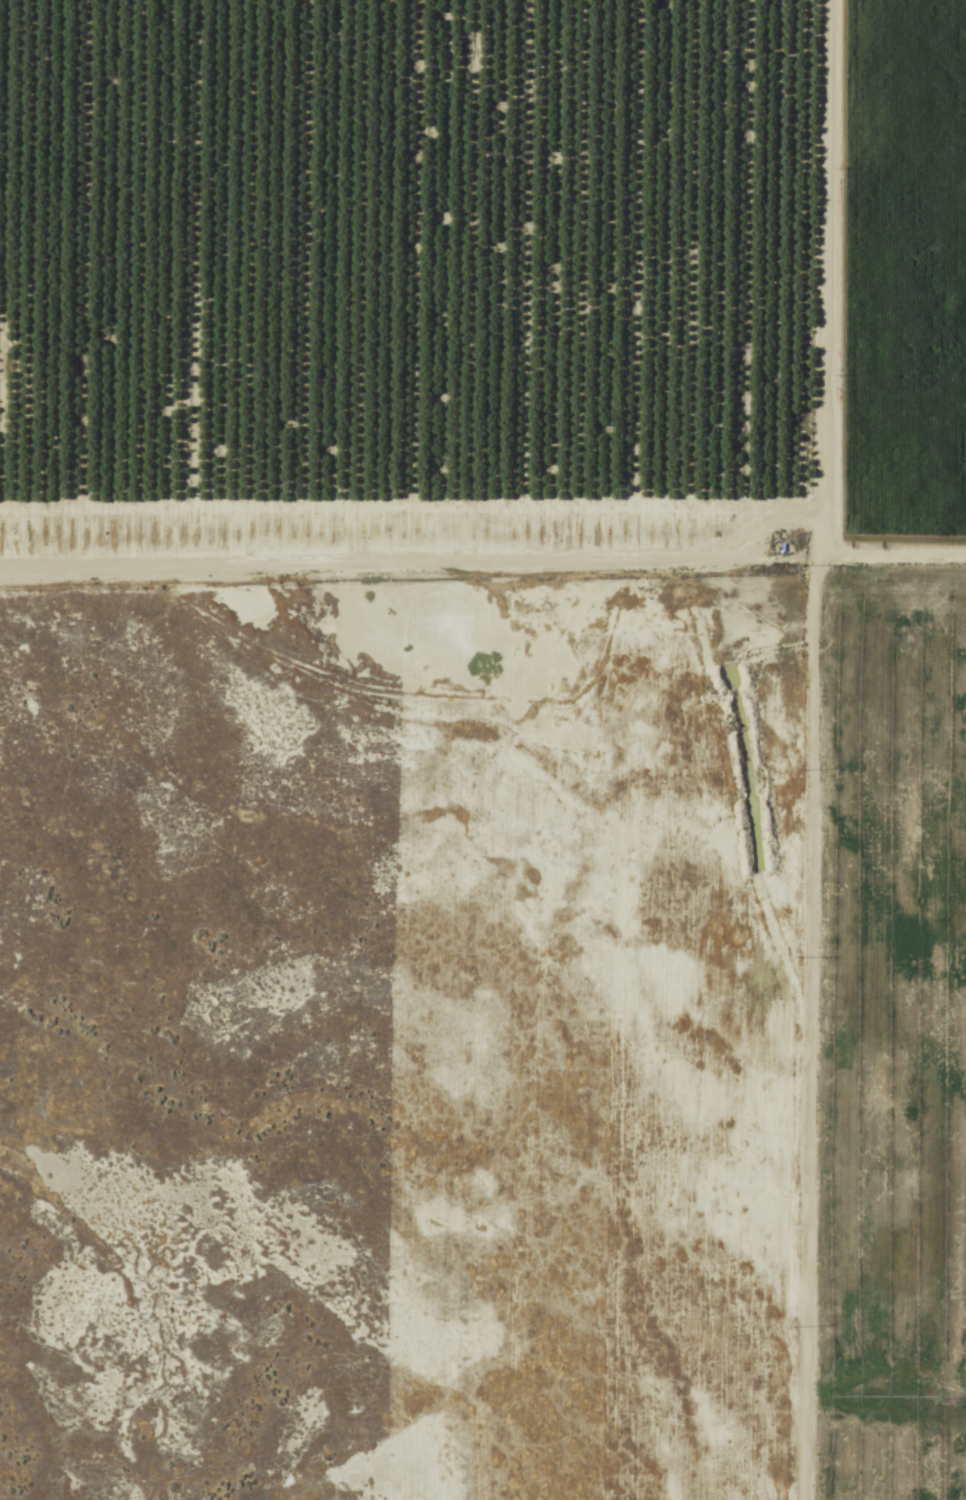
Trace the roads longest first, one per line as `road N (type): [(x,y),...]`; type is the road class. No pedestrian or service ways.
road 1 (residential): [(812,1499),(824,0)]

